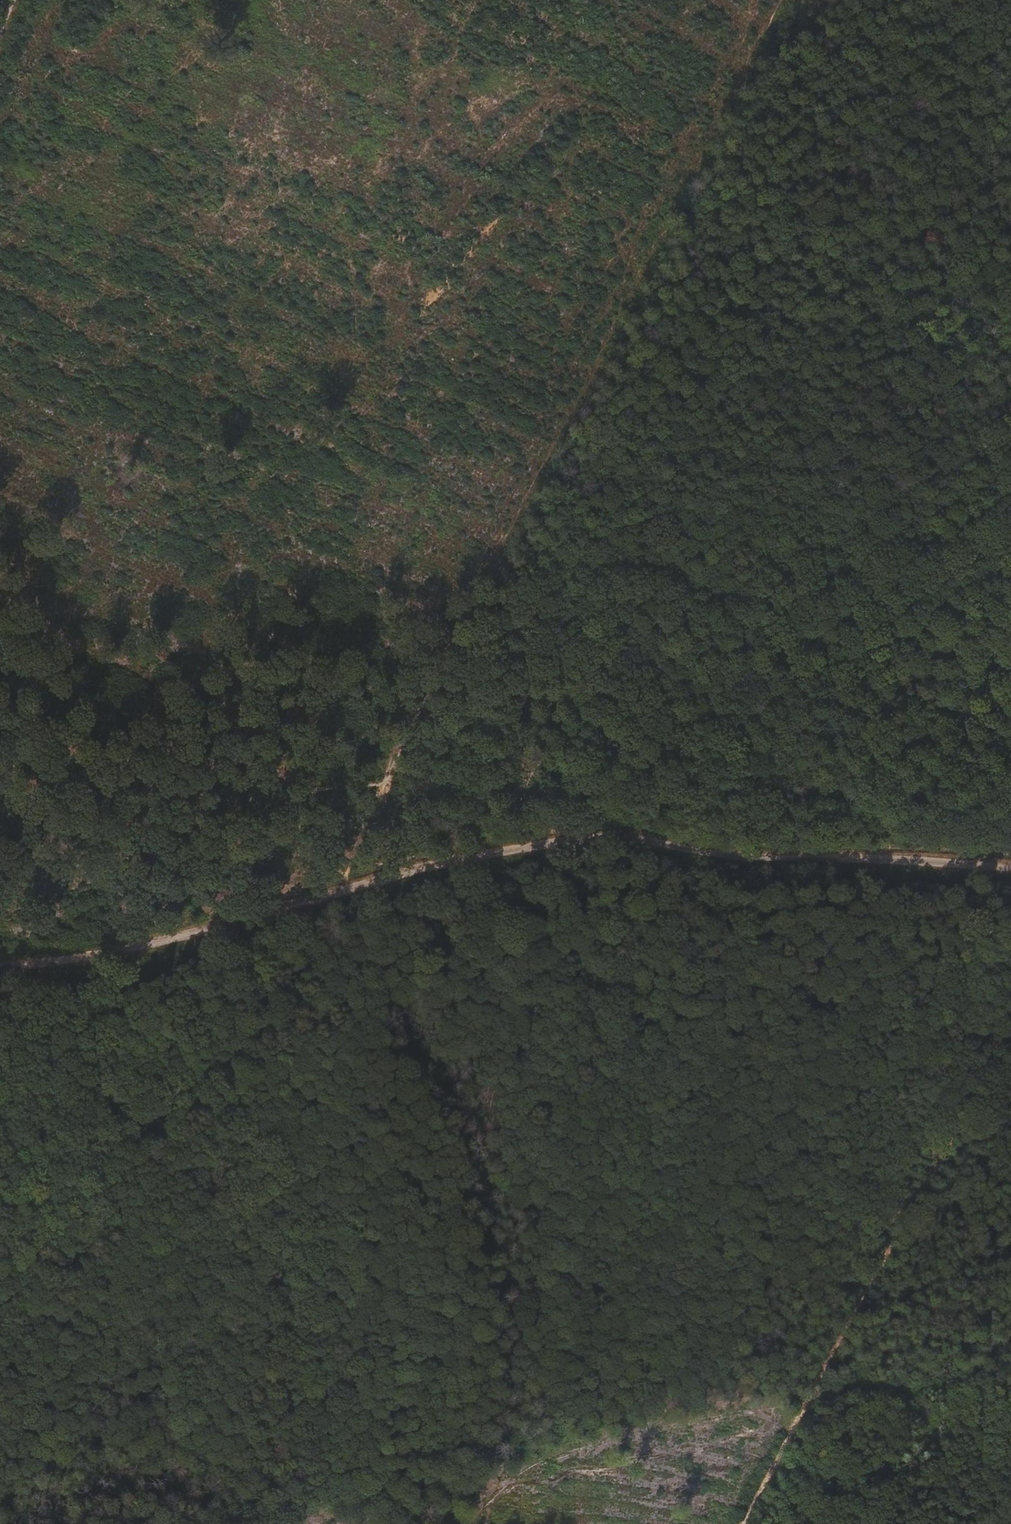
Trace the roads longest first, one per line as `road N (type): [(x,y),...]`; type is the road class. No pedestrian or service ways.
road 1 (track): [(812,1395),(1010,1026)]
road 2 (track): [(752,1523),(812,1395)]

